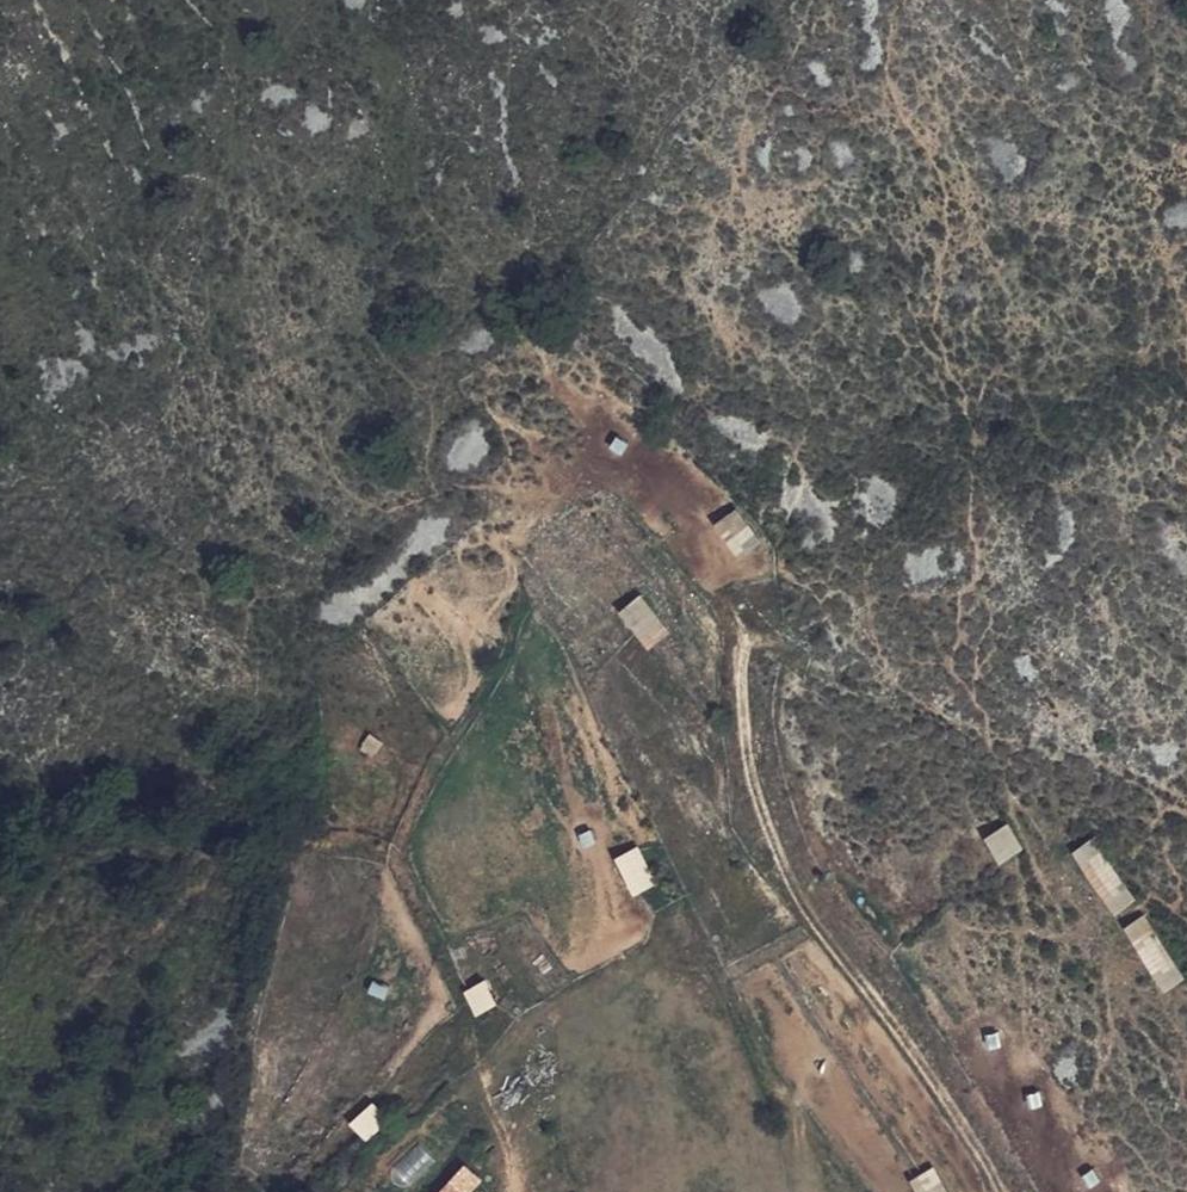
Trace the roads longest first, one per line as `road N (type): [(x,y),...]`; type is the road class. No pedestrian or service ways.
road 1 (track): [(1001,1191),(926,1066),(800,905),(750,758),(742,618)]

